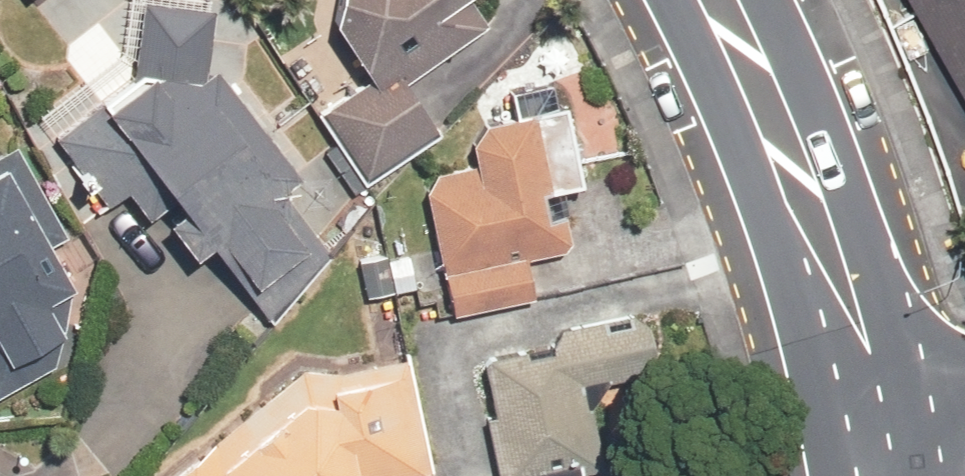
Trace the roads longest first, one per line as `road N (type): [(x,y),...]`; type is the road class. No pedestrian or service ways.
road 1 (residential): [(879,475),(836,284),(718,0)]

